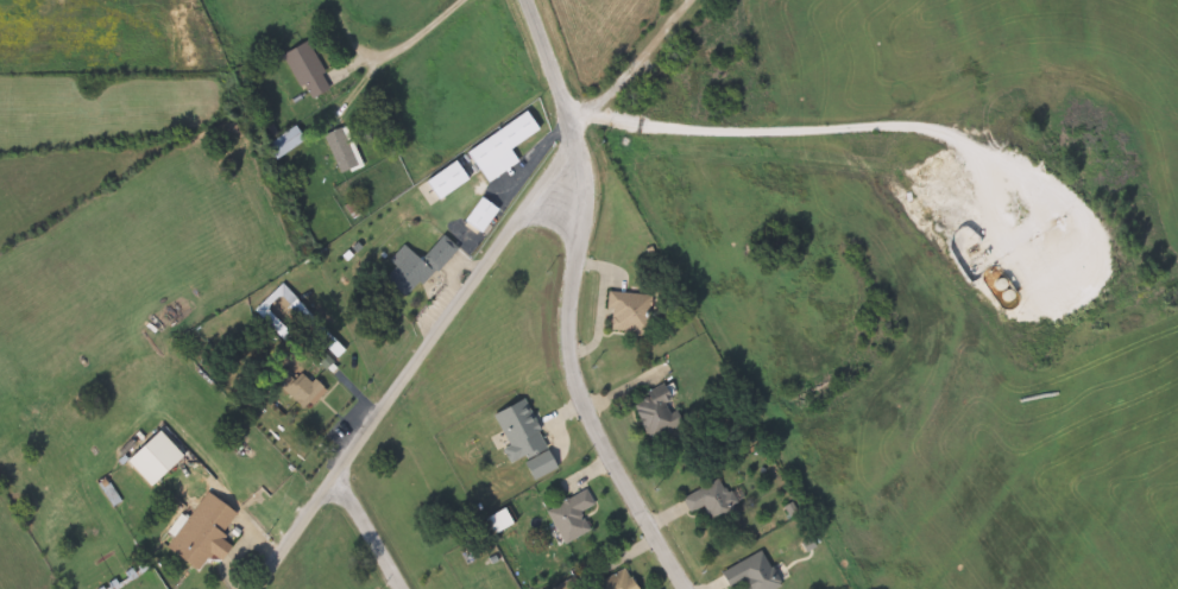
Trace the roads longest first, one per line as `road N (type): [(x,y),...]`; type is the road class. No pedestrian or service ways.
road 1 (residential): [(250,588),(590,107)]
road 2 (residential): [(568,145),(574,381),(681,588)]
road 3 (residential): [(568,145),(522,0)]
road 4 (residential): [(590,107),(684,0)]
road 5 (residential): [(395,588),(326,477)]

